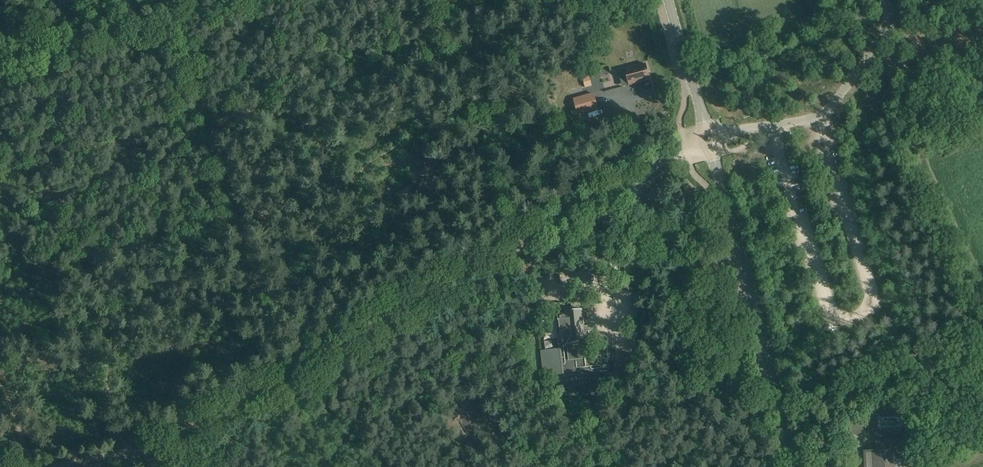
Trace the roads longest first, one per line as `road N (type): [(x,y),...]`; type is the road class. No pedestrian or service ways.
road 1 (track): [(152,438),(638,173)]
road 2 (track): [(169,19),(278,378)]
road 3 (tertiary): [(797,466),(711,151)]
road 4 (track): [(0,64),(169,19)]
road 5 (track): [(13,466),(152,438)]
road 6 (track): [(433,0),(475,127)]
road 7 (tertiary): [(704,128),(670,0)]

